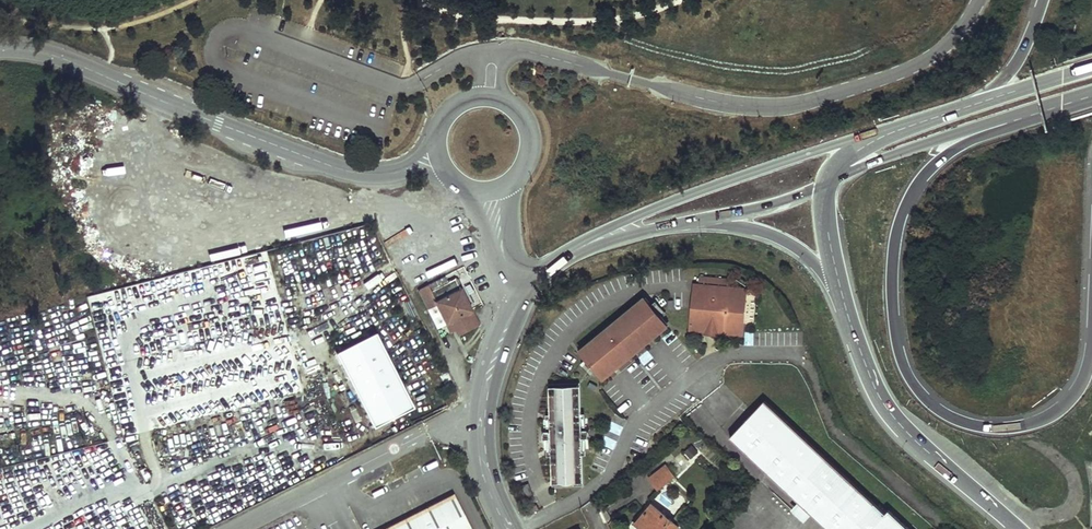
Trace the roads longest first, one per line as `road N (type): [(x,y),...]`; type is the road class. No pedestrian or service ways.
road 1 (motorway): [(1091,328),(1087,368),(1064,407),(996,429),(930,405),(899,351),(893,252),(908,199),(950,151),(1028,116)]
road 2 (unclassified): [(980,0),(963,27),(919,66),(788,107),(713,102),(503,51)]
road 3 (tertiary): [(0,51),(51,56),(303,157),(386,174)]
road 4 (primary): [(910,125),(662,204),(579,241),(552,265)]
road 5 (motorway): [(837,279),(891,416),(1016,528)]
road 6 (tertiary): [(525,294),(491,369),(482,419),(484,466),(510,528)]
road 7 (primary): [(827,184),(868,162),(1028,116)]
road 8 (primary): [(552,265),(611,241),(707,220)]
road 9 (motorway): [(707,220),(780,238),(837,279)]
road 10 (primary): [(707,220),(773,206),(827,184)]
road 11 (motorway): [(1042,0),(1013,66),(979,102)]

